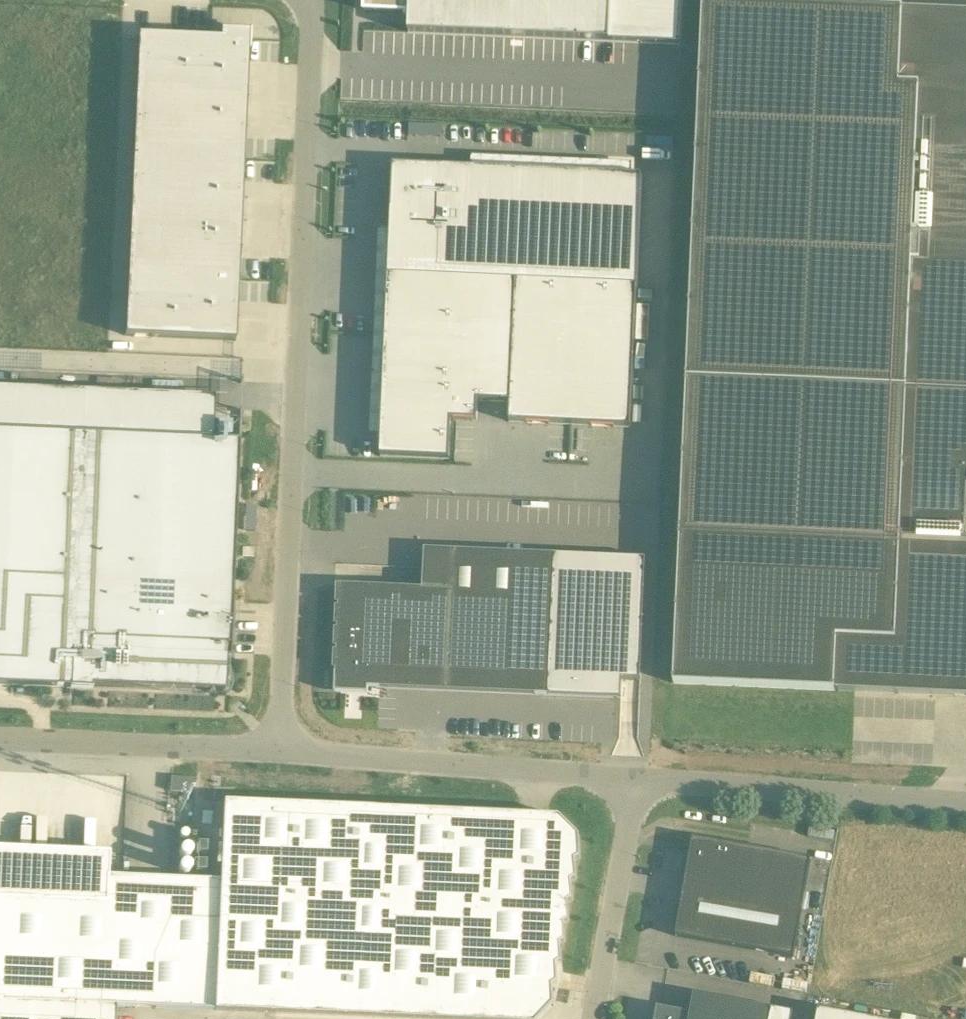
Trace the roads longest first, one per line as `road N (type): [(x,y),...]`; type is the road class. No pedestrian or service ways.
road 1 (unclassified): [(311,0),(278,752)]
road 2 (unclassified): [(278,752),(631,778)]
road 3 (unclassified): [(631,778),(965,804)]
road 4 (unclassified): [(0,739),(278,752)]
road 5 (unclassified): [(631,778),(629,825),(590,1018)]

